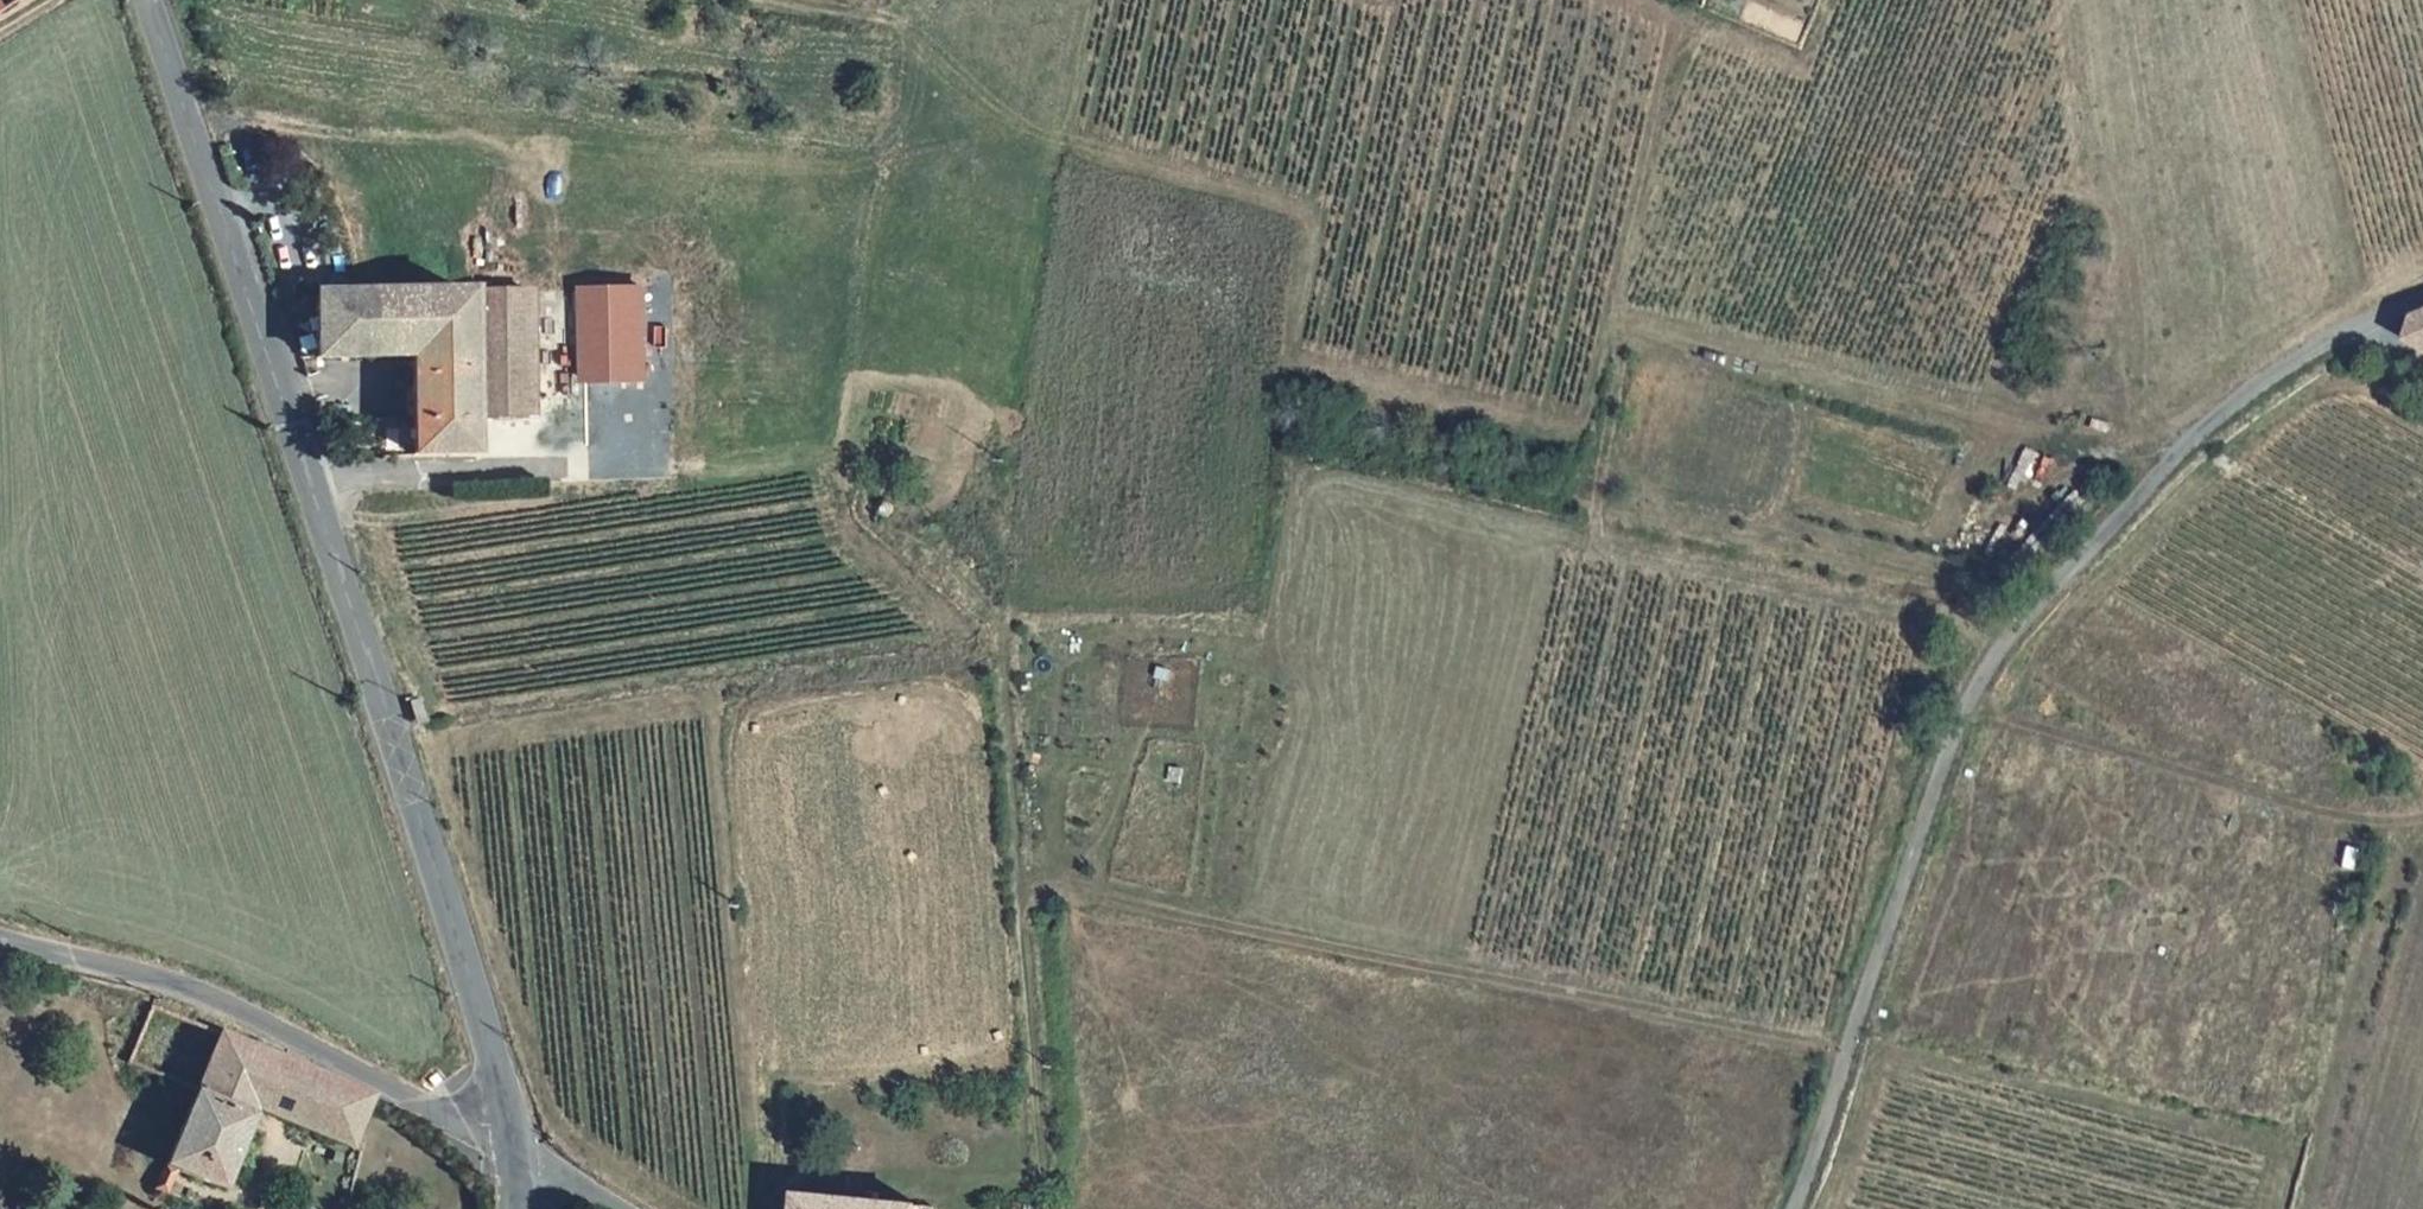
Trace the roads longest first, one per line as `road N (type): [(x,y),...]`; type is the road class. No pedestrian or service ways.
road 1 (tertiary): [(148,0),(503,1079),(513,1147)]
road 2 (track): [(1050,1208),(1025,884),(1850,1047)]
road 3 (unclassified): [(2422,298),(2328,337),(2230,406),(2053,584),(1965,706),(1795,1208)]
road 4 (unclassified): [(0,942),(143,974),(513,1147)]

